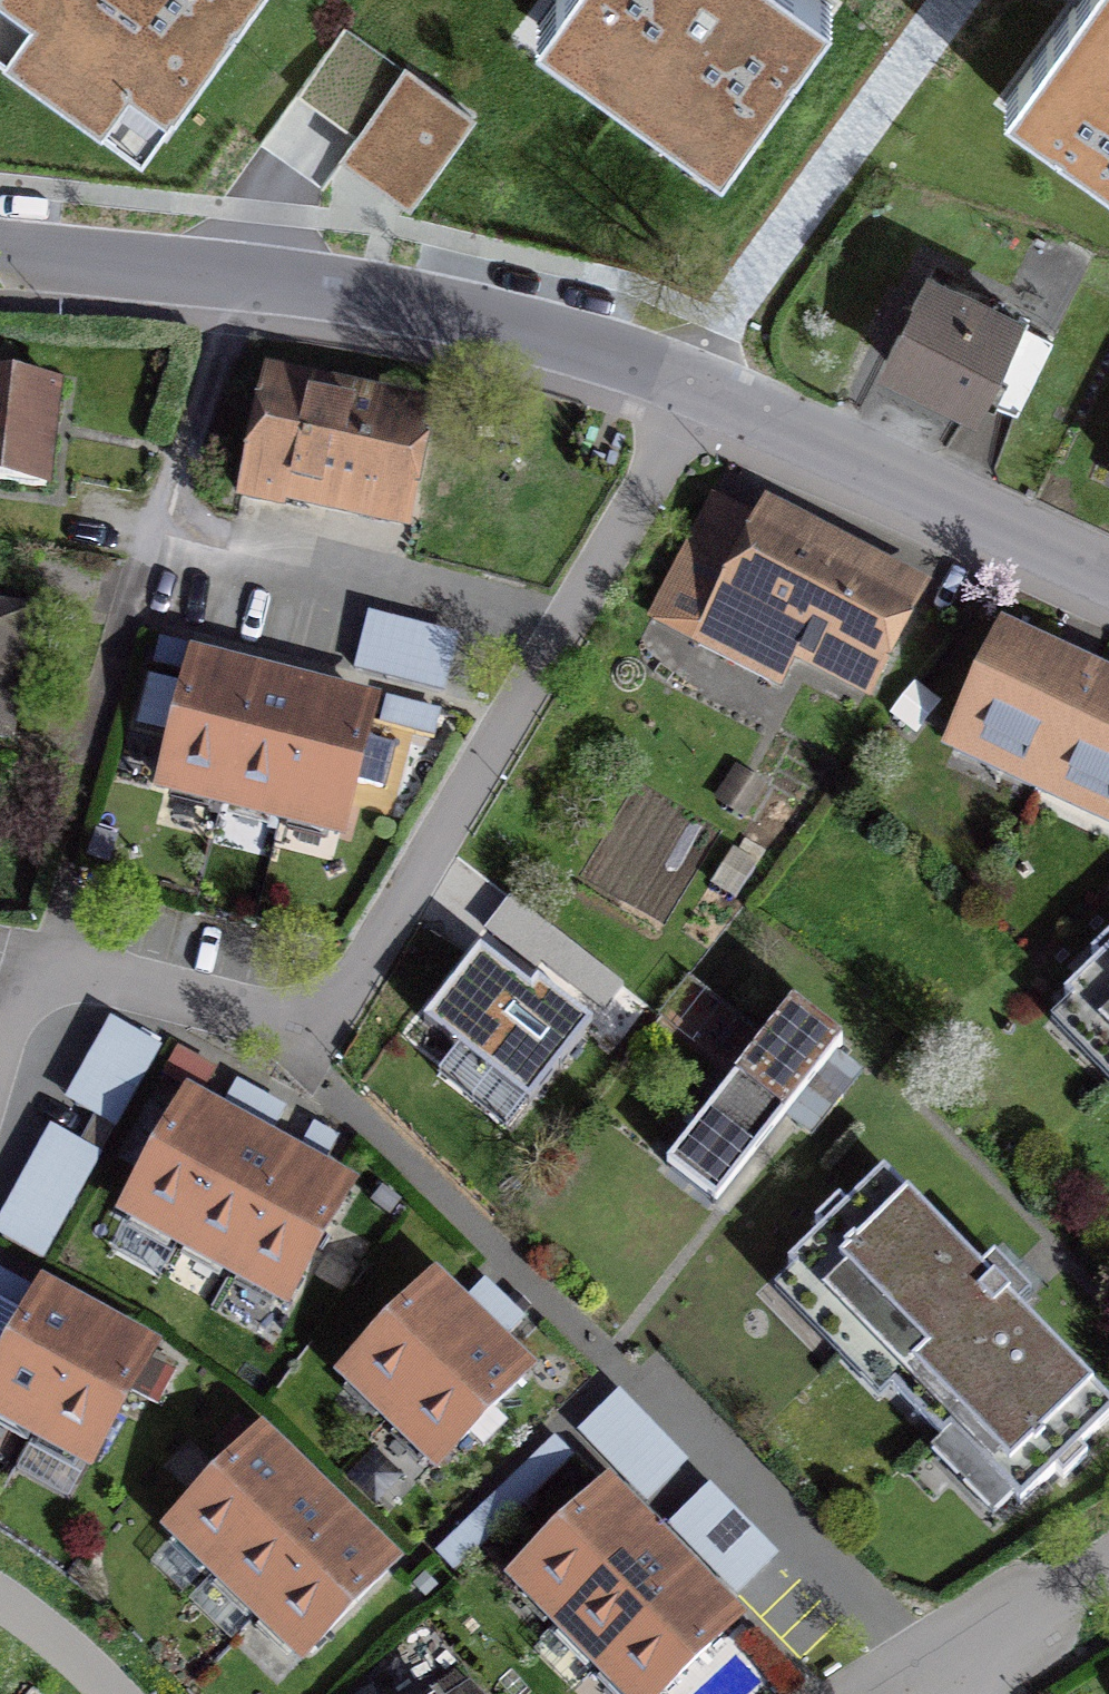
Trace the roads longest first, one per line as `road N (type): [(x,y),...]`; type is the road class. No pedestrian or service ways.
road 1 (residential): [(688,393),(653,472),(556,645),(307,1051),(177,987),(0,943)]
road 2 (unclassified): [(688,393),(477,324),(231,276),(0,253)]
road 3 (unclassified): [(1108,577),(688,393)]
road 4 (unclassified): [(1108,1565),(908,1693)]

